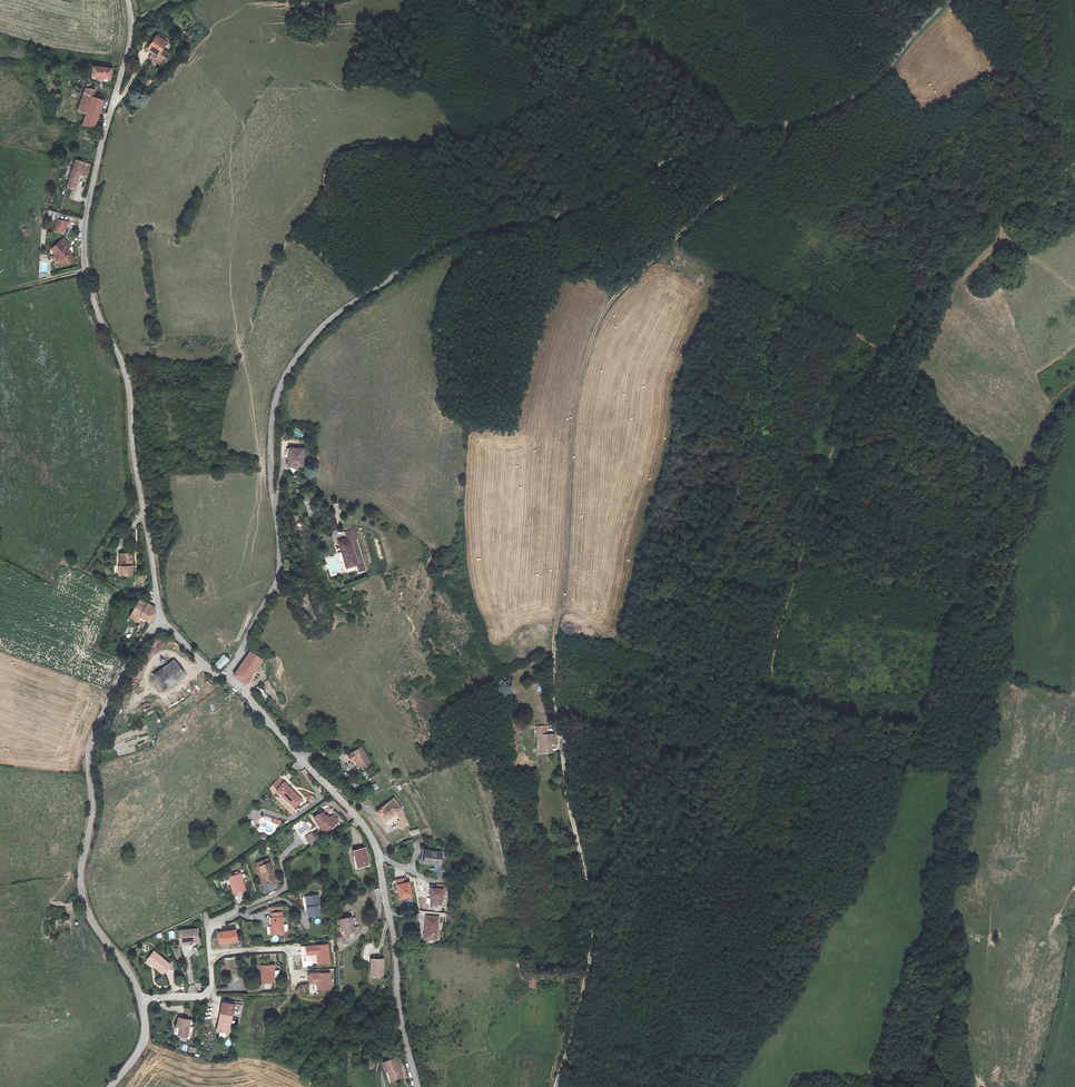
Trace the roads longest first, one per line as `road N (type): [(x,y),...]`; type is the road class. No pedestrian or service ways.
road 1 (track): [(790,121),(763,166),(618,293),(585,362),(553,677),(592,914),(580,1000),(555,1086)]
road 2 (track): [(712,1086),(738,991),(735,910),(772,714),(777,639),(823,475),(868,376),(928,275),(973,233),(1074,165)]
road 3 (unclassified): [(948,0),(862,92),(811,117),(714,140),(570,212),(438,247),(332,318),(284,377)]
road 4 (unclassified): [(128,0),(131,36),(86,215),(85,261),(127,378),(162,619)]
road 5 (track): [(625,0),(567,82),(488,132),(420,150),(358,148),(332,160),(322,255),(367,294)]
road 6 (unclassified): [(418,1086),(375,845),(225,678)]
road 7 (unclassified): [(162,619),(119,681),(90,744),(92,810),(82,868),(88,915),(140,999)]
road 8 (unclassified): [(225,678),(279,572),(271,436),(284,377)]
road 9 (residential): [(231,916),(208,926),(212,985),(204,996),(140,999)]

